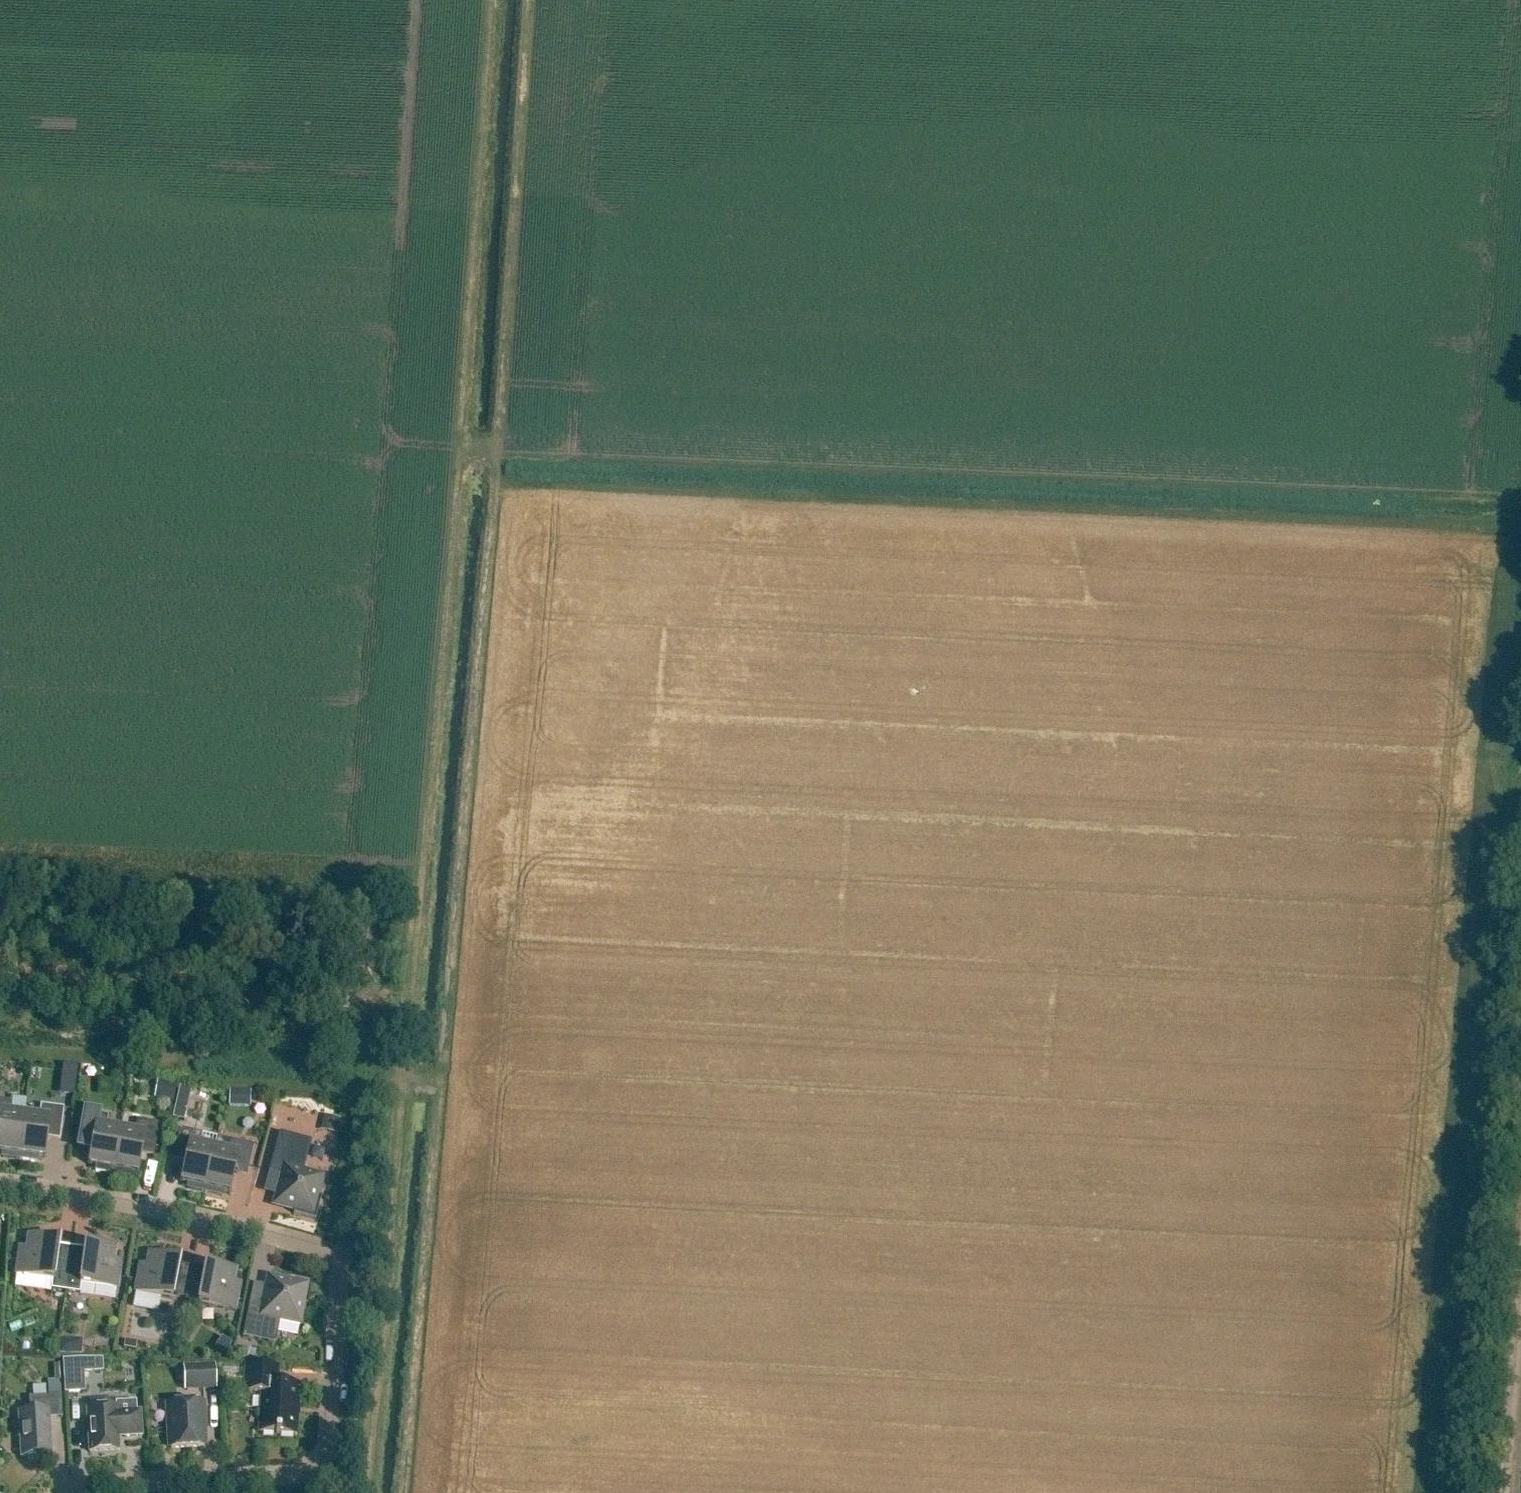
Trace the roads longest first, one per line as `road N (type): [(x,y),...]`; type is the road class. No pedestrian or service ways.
road 1 (residential): [(73,1492),(298,1476),(320,1466),(339,1284),(319,1249),(124,1202),(0,1184)]

